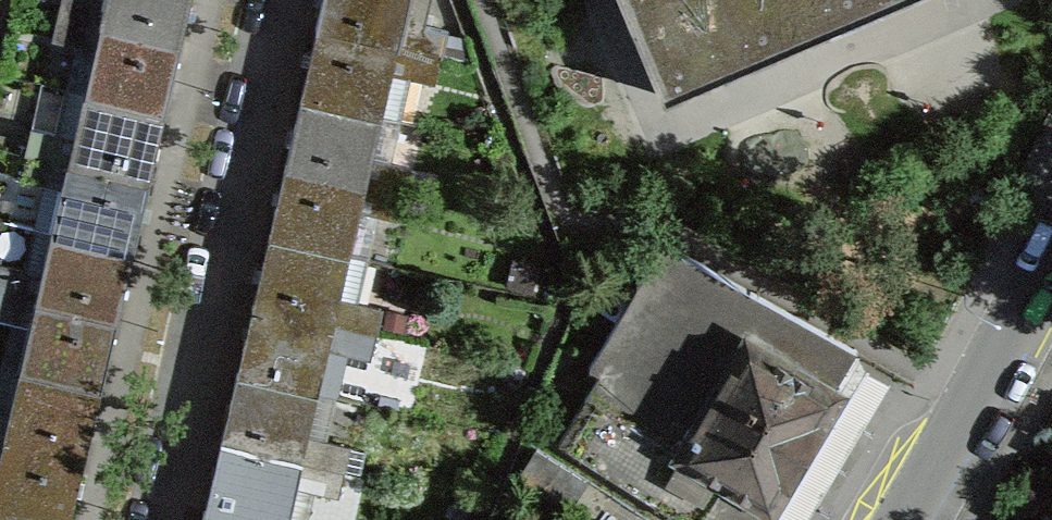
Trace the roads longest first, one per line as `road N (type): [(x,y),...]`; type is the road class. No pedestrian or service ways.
road 1 (residential): [(159,519),(278,0)]
road 2 (residential): [(913,519),(1051,262)]

